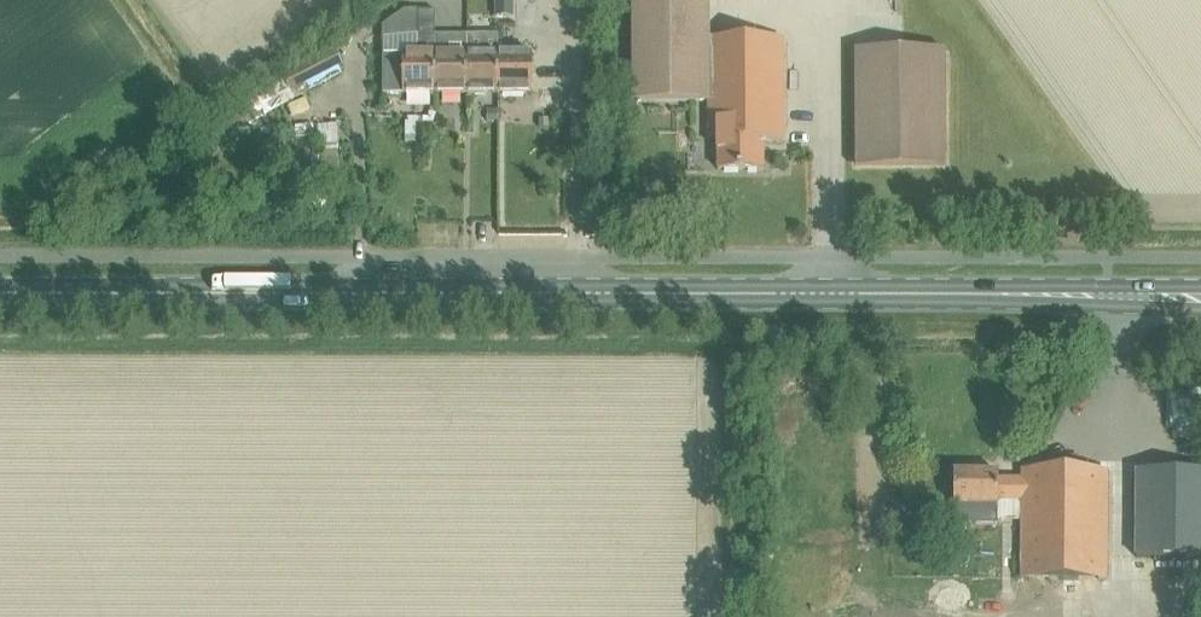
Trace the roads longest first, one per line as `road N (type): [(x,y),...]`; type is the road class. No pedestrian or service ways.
road 1 (primary): [(971,294),(0,293)]
road 2 (primary): [(971,294),(987,302),(1200,310)]
road 3 (primary): [(1200,287),(971,294)]

